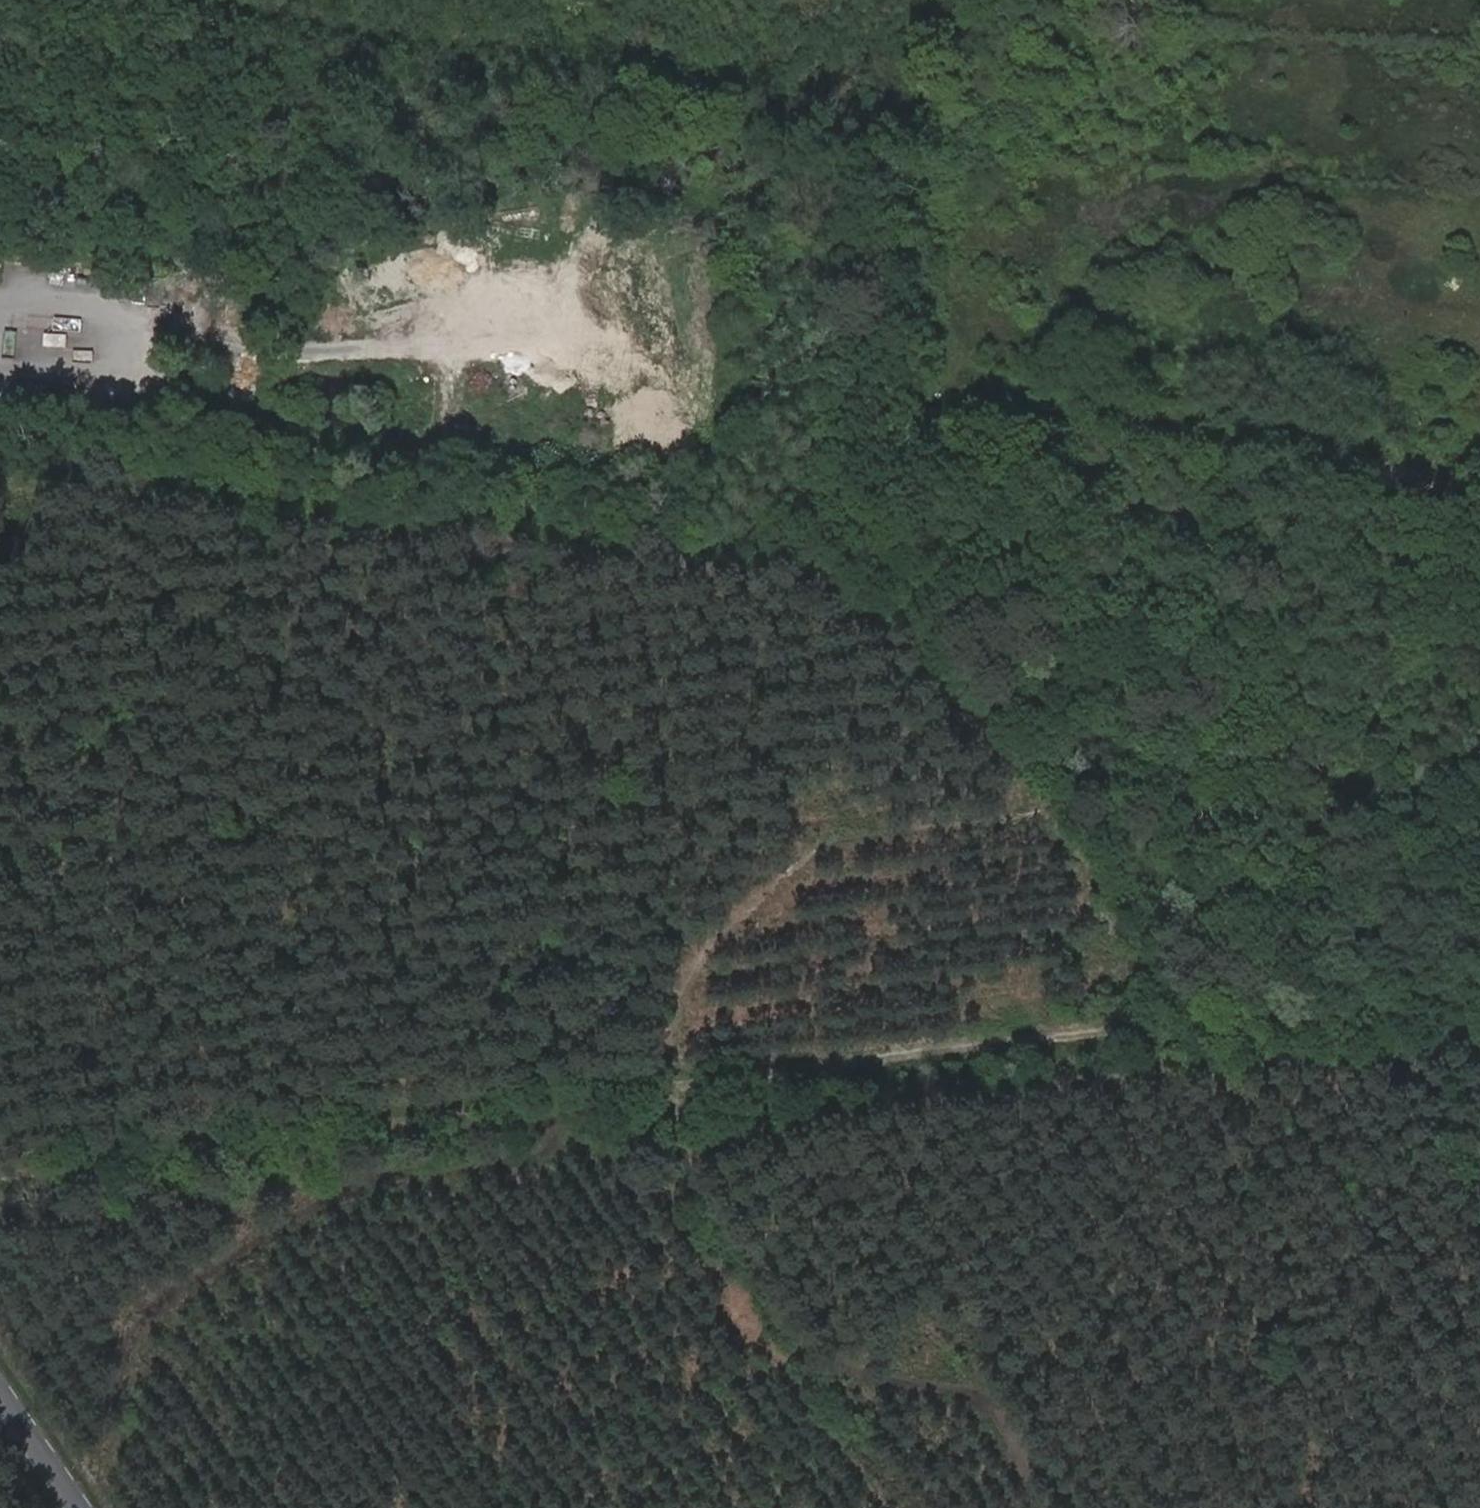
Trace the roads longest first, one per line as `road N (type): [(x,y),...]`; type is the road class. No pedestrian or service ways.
road 1 (track): [(1479,985),(0,1176)]
road 2 (tertiary): [(77,1507),(0,1398)]

